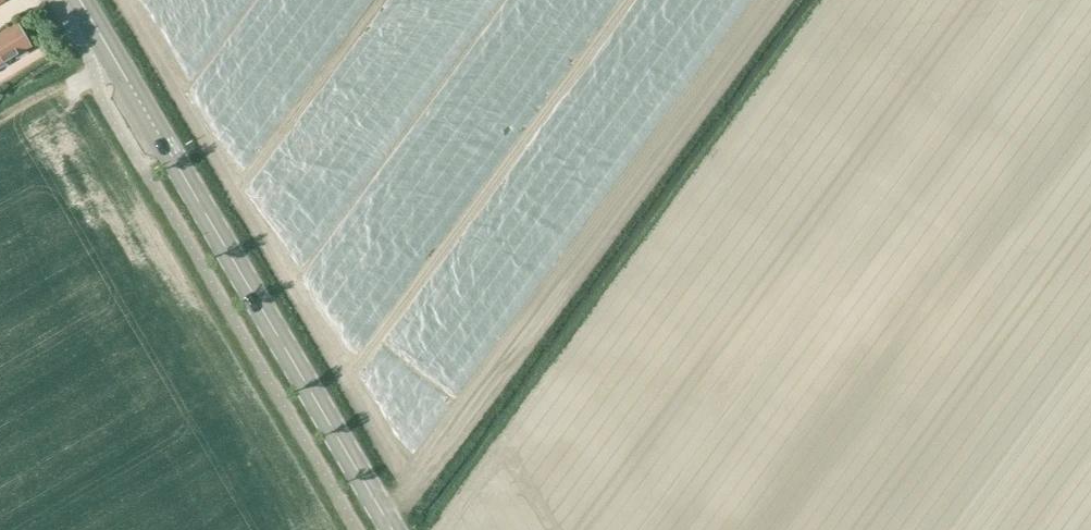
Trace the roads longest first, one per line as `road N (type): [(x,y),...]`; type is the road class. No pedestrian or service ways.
road 1 (tertiary): [(392,529),(79,0)]

